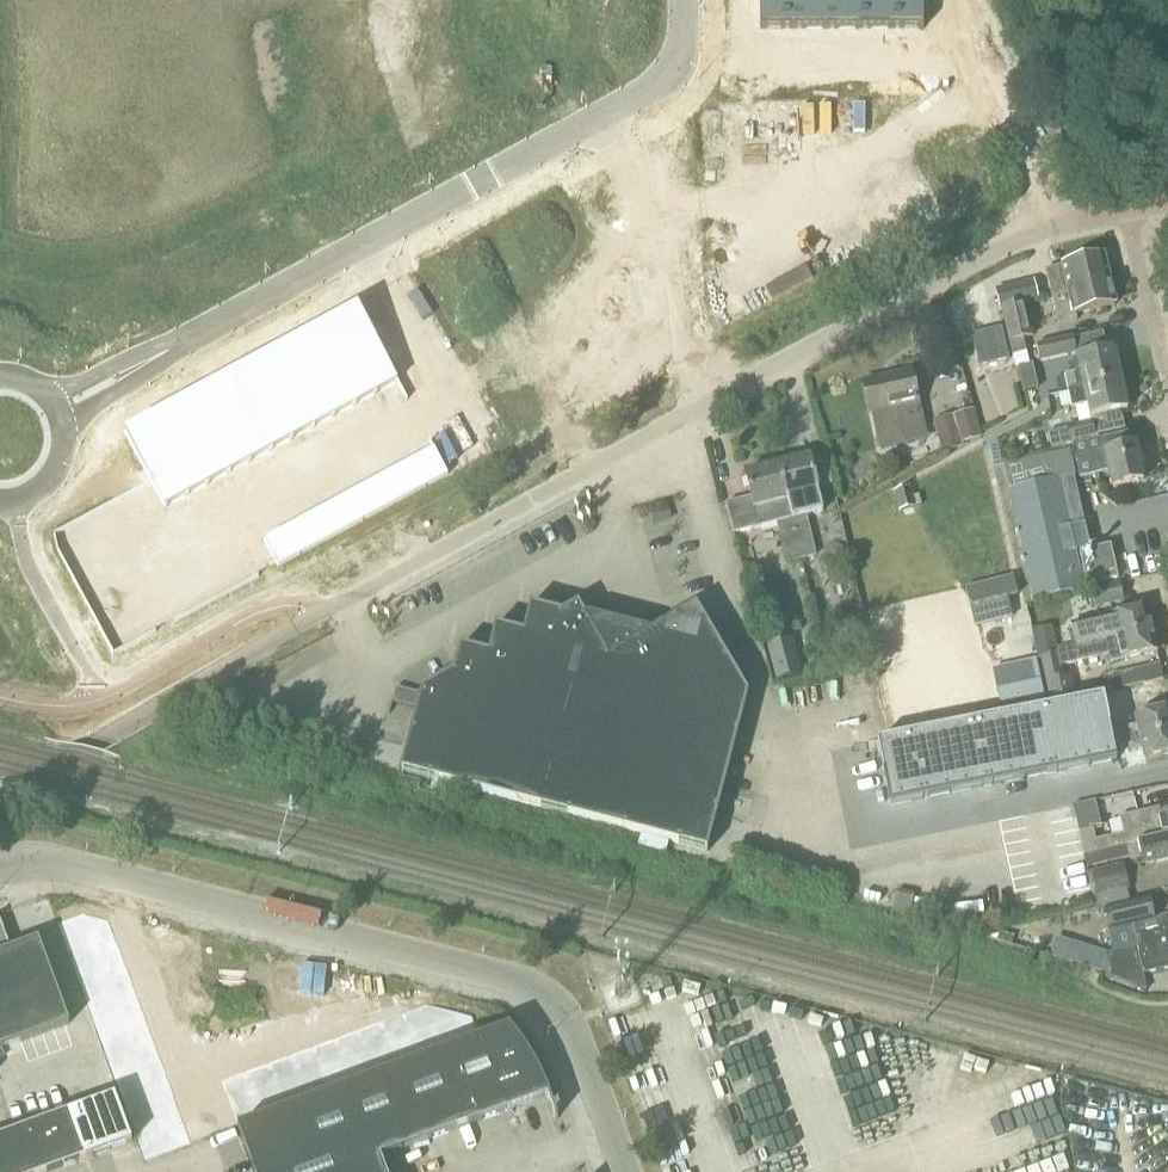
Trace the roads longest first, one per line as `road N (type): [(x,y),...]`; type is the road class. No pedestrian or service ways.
road 1 (unclassified): [(323,613),(1009,242),(1055,226)]
road 2 (unclassified): [(682,0),(682,63),(65,406)]
road 3 (unclassified): [(624,1171),(573,1039),(551,1002),(513,979),(67,864),(0,866)]
road 4 (unclassified): [(1055,226),(973,0)]
road 5 (residential): [(1128,213),(1167,396)]
road 6 (unclassified): [(0,513),(34,504),(61,478),(72,442),(65,406)]

